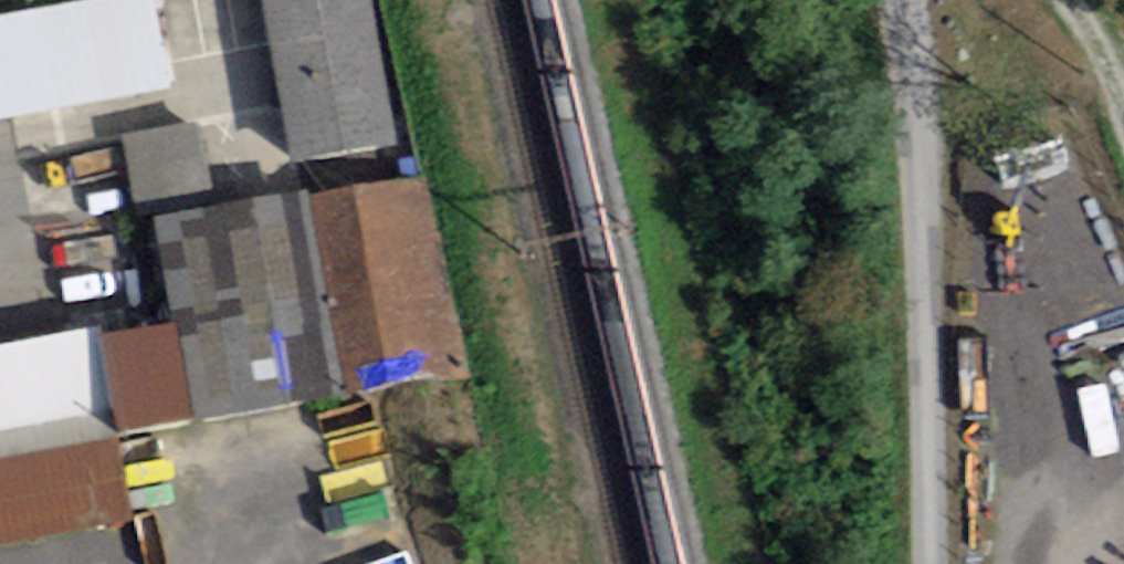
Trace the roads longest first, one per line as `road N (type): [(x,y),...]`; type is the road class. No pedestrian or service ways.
road 1 (unclassified): [(932,563),(913,0)]

